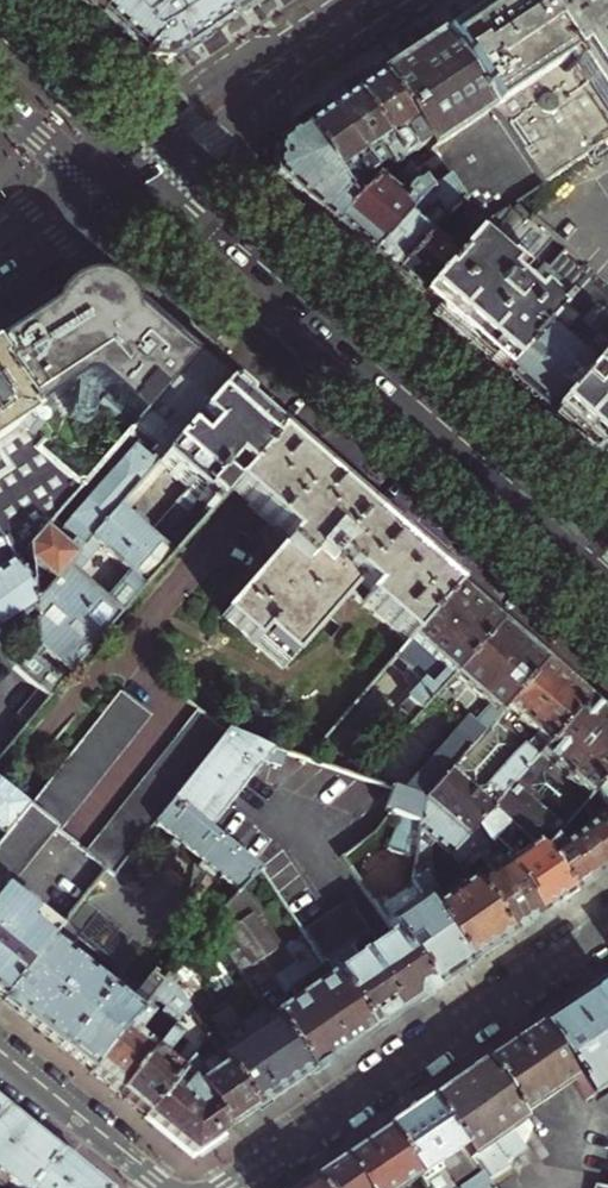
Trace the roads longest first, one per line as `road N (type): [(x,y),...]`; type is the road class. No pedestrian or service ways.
road 1 (secondary): [(100,186),(607,630)]
road 2 (secondary): [(607,567),(140,159)]
road 3 (residential): [(225,1187),(607,925)]
road 4 (tertiary): [(140,159),(375,0)]
road 5 (residential): [(0,1058),(165,1187)]
road 6 (secondary): [(140,159),(0,38)]
road 7 (secondary): [(0,101),(100,186)]
road 8 (tertiary): [(0,254),(100,186)]

